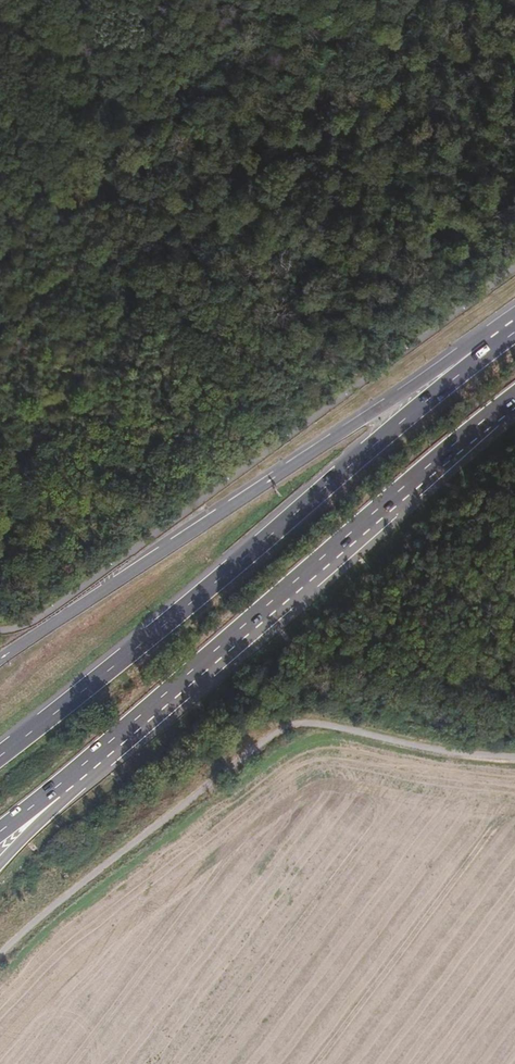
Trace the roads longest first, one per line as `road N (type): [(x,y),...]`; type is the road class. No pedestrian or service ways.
road 1 (trunk): [(497,343),(0,753)]
road 2 (trunk): [(52,791),(514,396)]
road 3 (trunk): [(497,343),(454,358),(0,656)]

